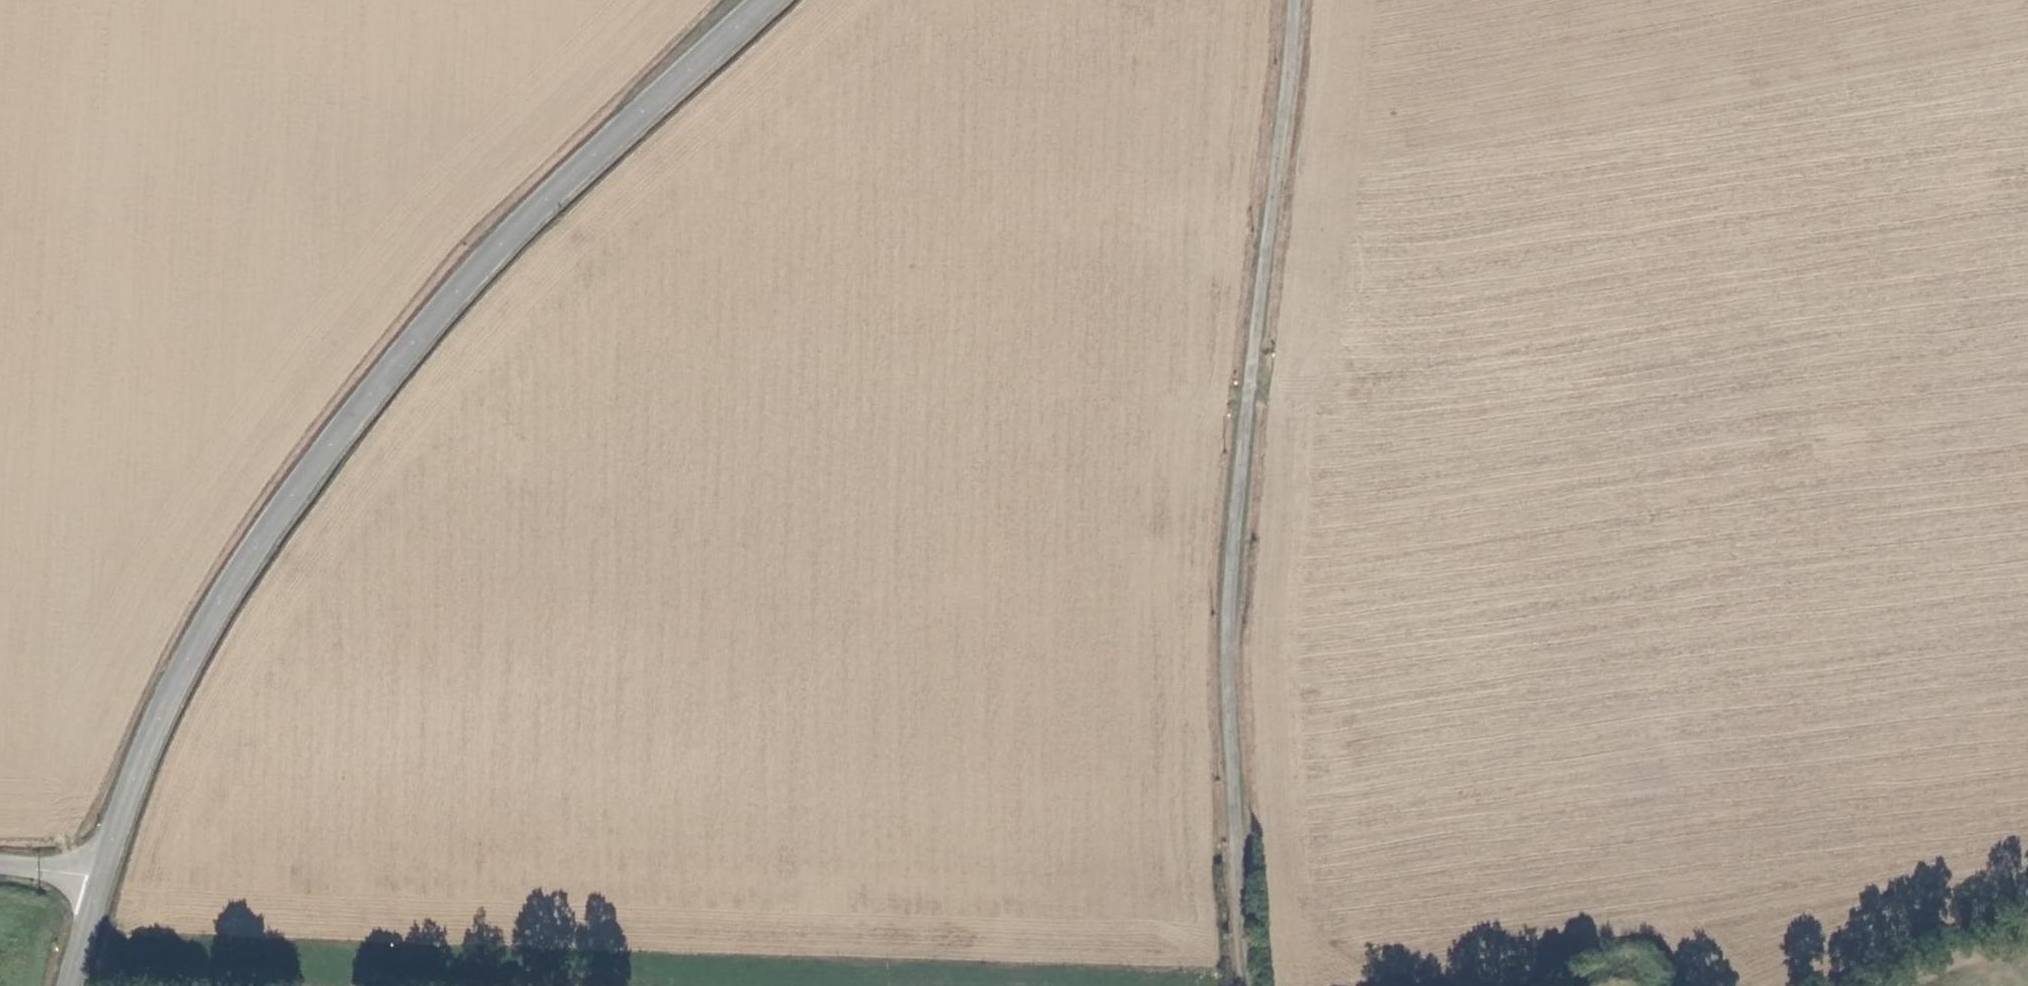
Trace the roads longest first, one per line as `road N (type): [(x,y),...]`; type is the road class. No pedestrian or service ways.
road 1 (tertiary): [(98,878),(184,669),(279,510),(485,257),(764,0)]
road 2 (unclassified): [(1293,0),(1229,607),(1245,985)]

